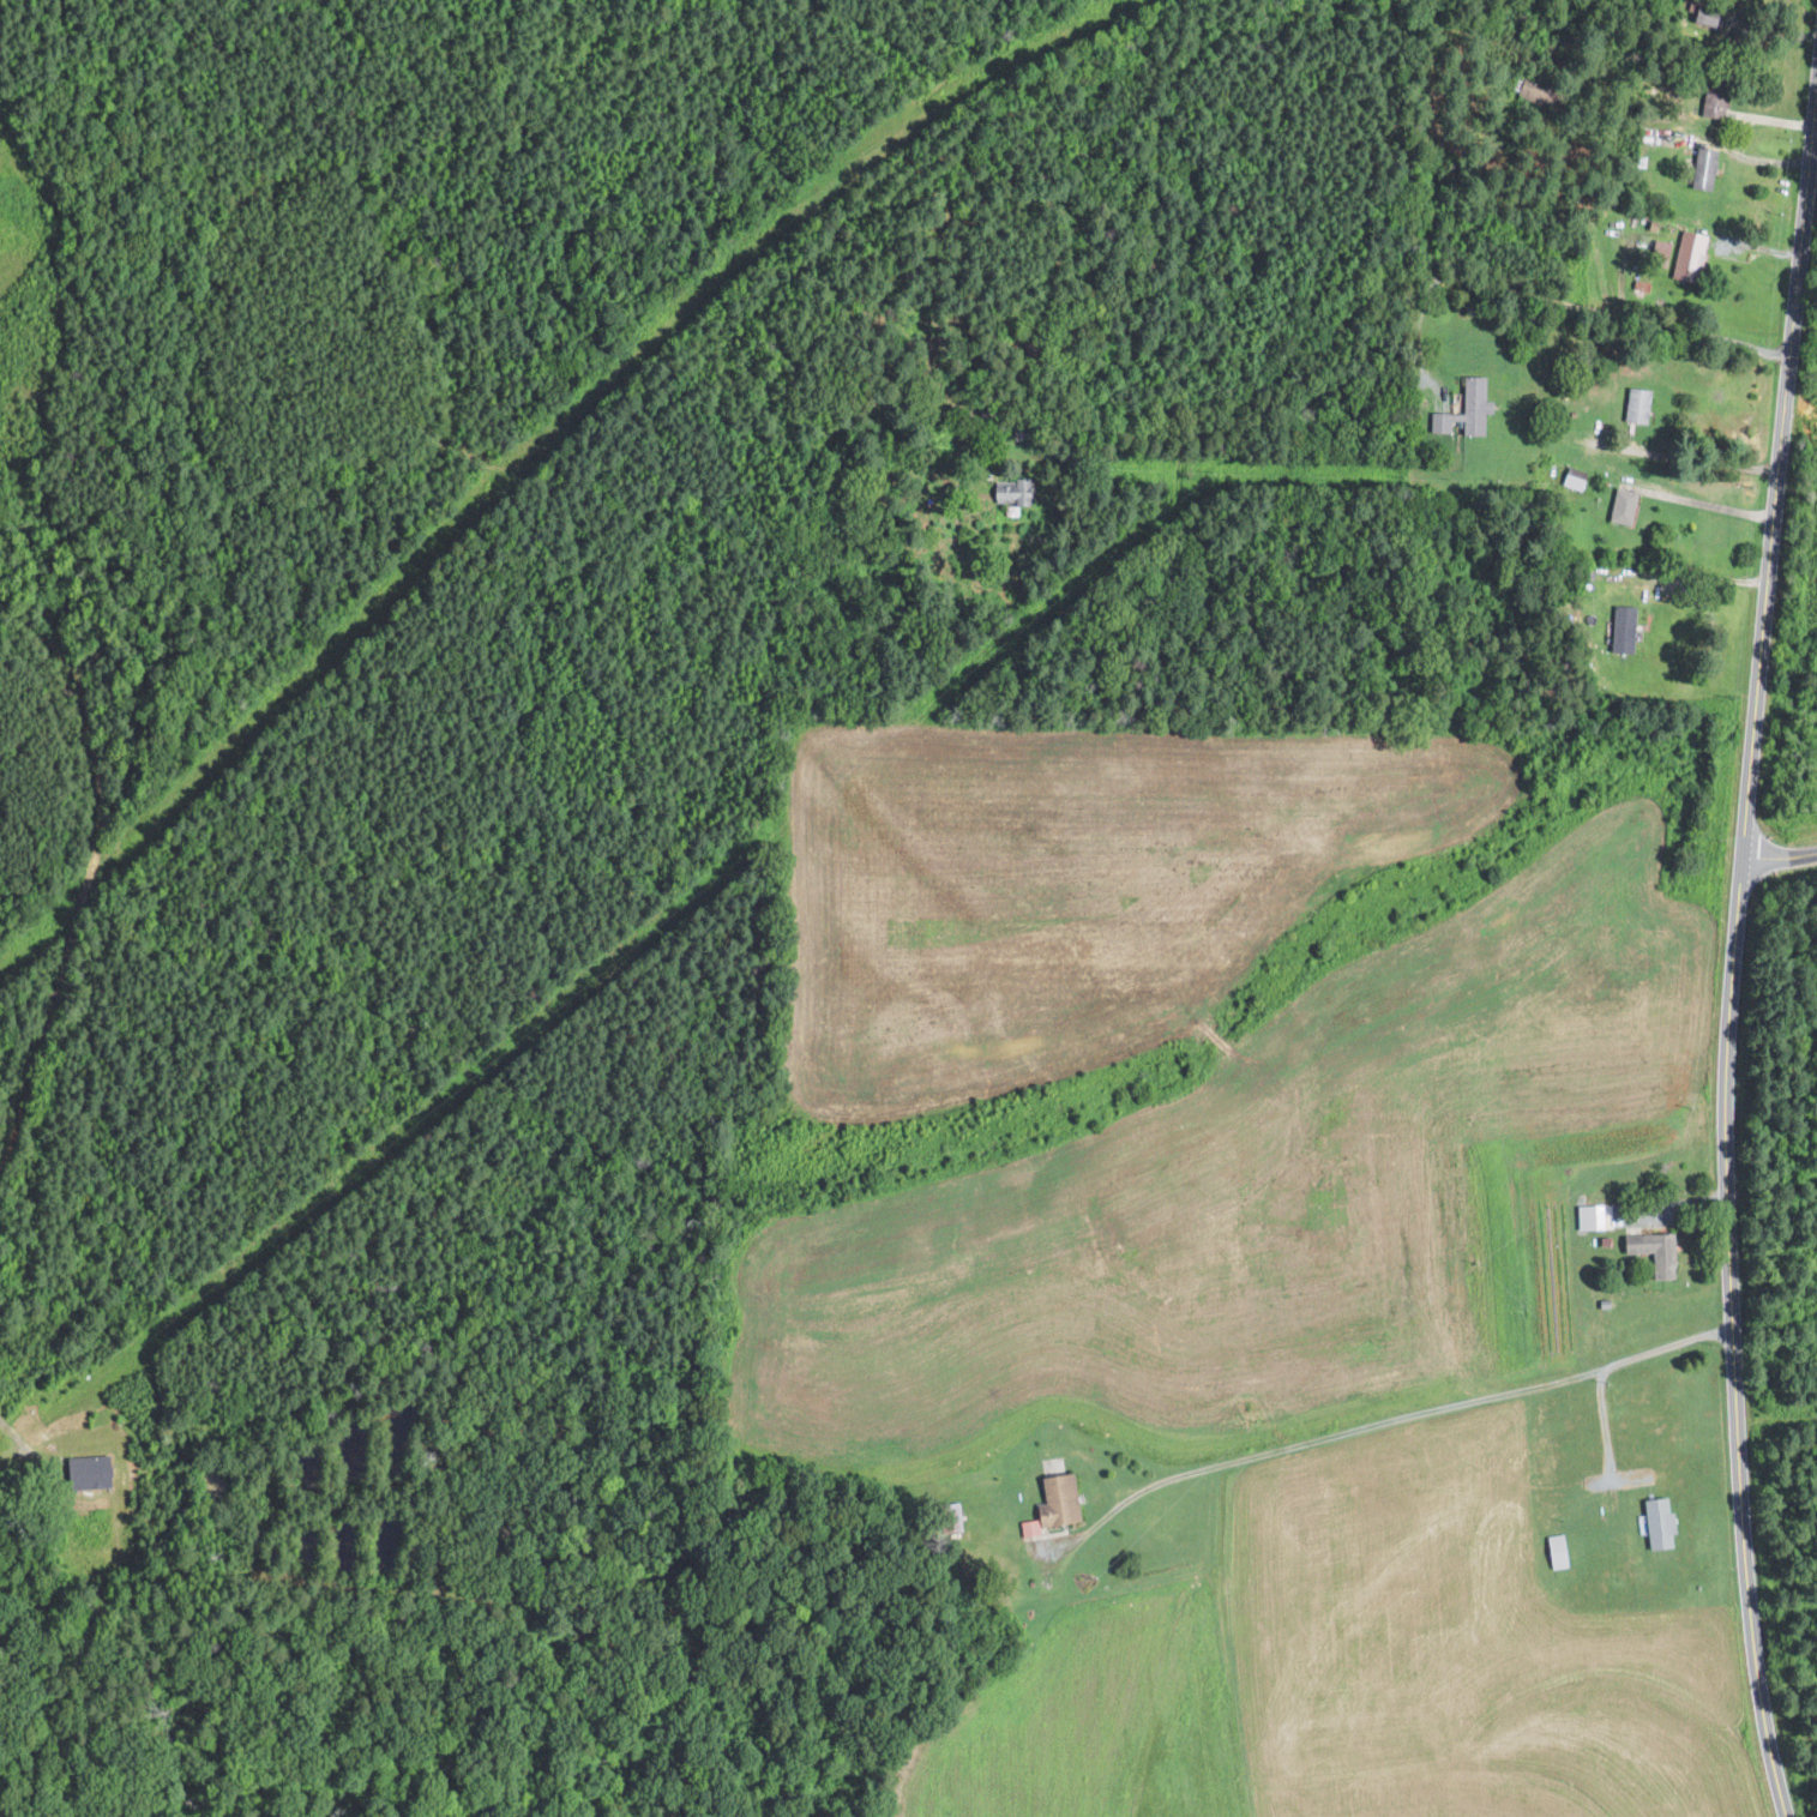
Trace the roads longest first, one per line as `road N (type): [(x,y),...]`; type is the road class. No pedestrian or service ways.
road 1 (tertiary): [(1788,1816),(1764,1711),(1745,1542),(1727,1100),(1741,864),(1816,99)]
road 2 (track): [(0,598),(77,684),(90,838),(0,1149)]

